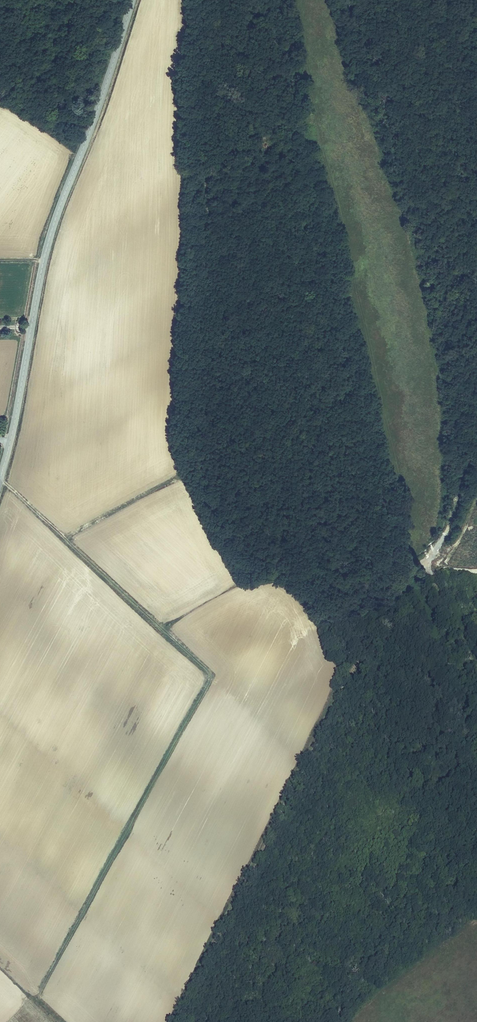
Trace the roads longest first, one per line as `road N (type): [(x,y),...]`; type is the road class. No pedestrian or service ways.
road 1 (track): [(170,1021),(315,735),(403,584),(443,540),(476,438)]
road 2 (tertiary): [(0,479),(49,238),(133,0)]

